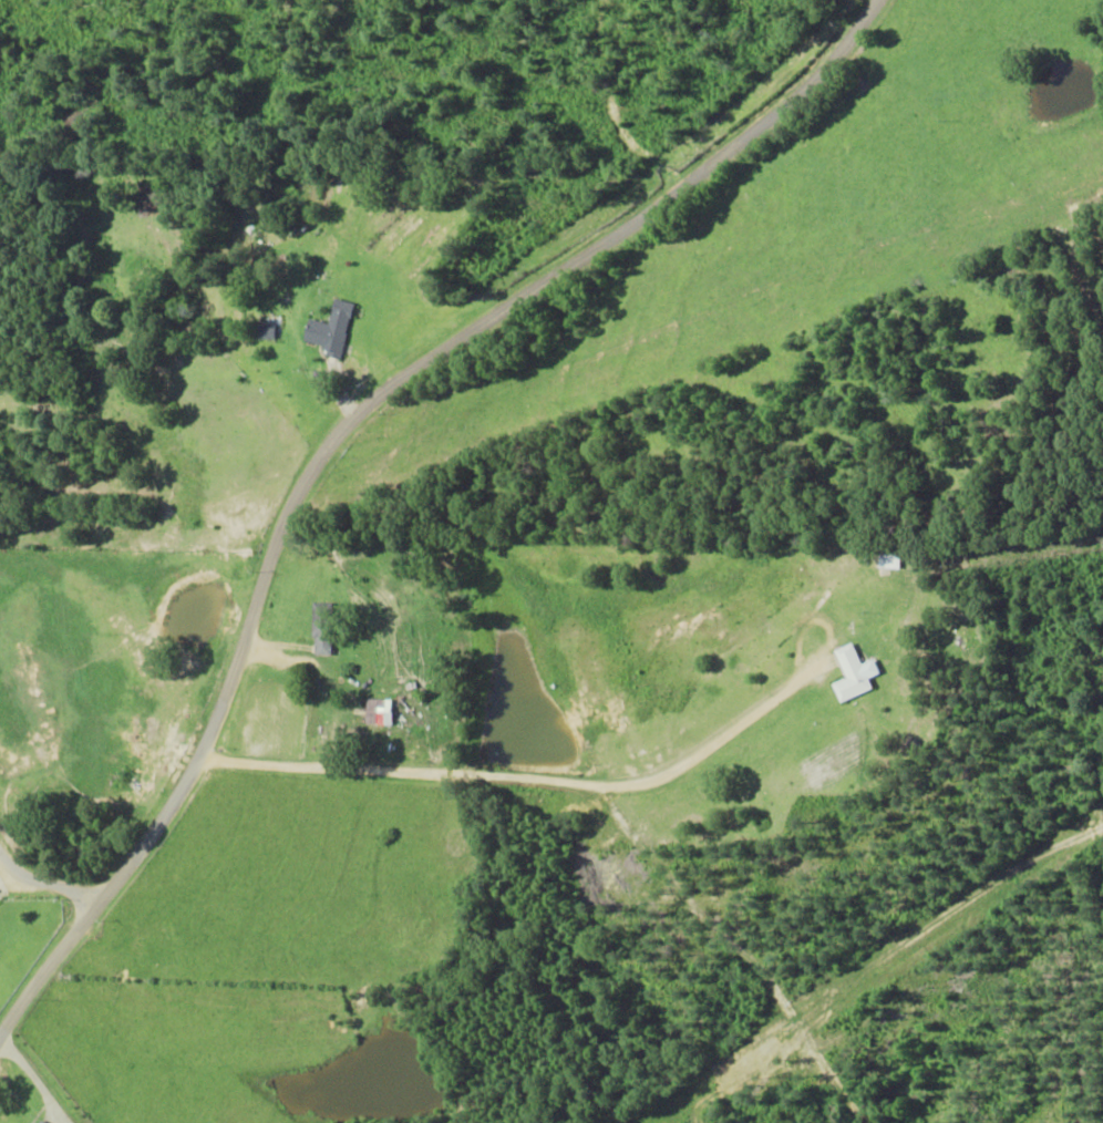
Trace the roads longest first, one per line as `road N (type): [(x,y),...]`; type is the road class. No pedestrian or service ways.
road 1 (residential): [(0,1097),(154,872),(291,585),(391,480),(699,247),(925,0)]
road 2 (residential): [(299,576),(703,842)]
road 3 (residential): [(154,872),(0,733)]

